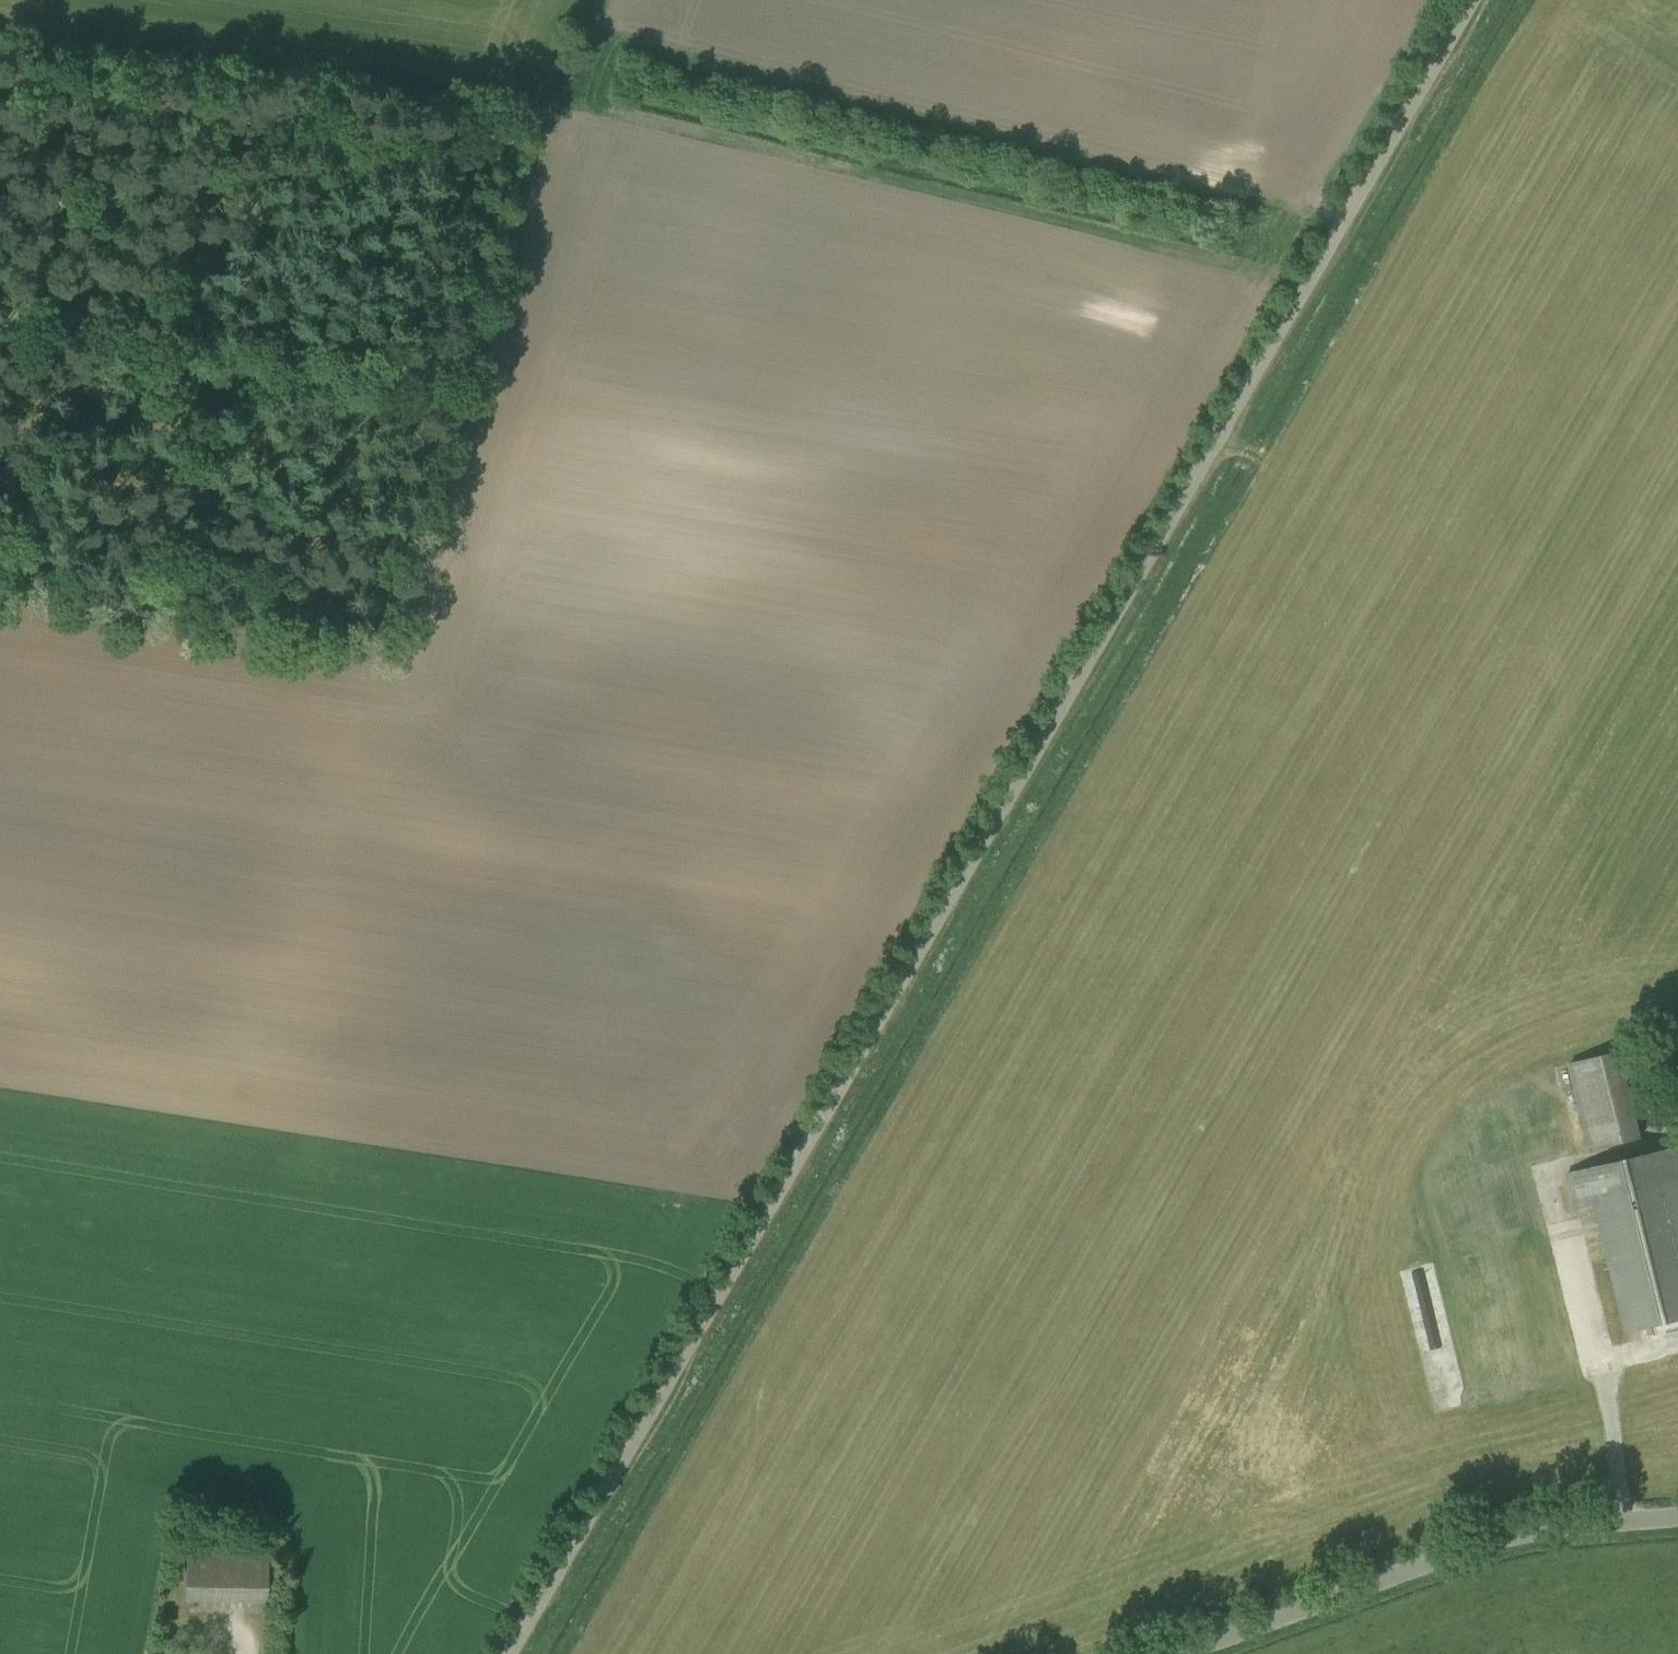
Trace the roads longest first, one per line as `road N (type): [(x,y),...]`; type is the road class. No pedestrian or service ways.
road 1 (unclassified): [(507,1653),(899,962),(1468,0)]
road 2 (unclassified): [(1677,1518),(1523,1537),(1185,1653)]

